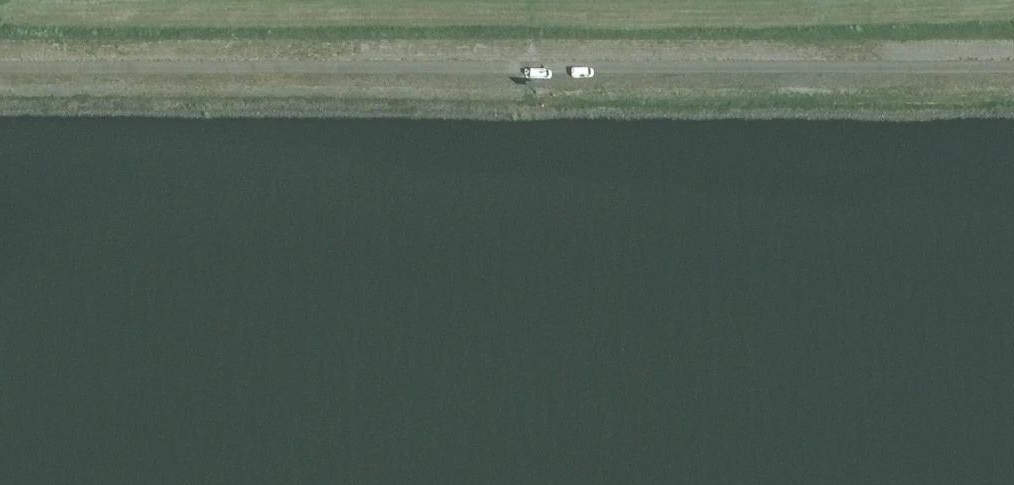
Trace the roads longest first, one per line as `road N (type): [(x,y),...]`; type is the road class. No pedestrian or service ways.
road 1 (unclassified): [(1013,67),(0,67)]

